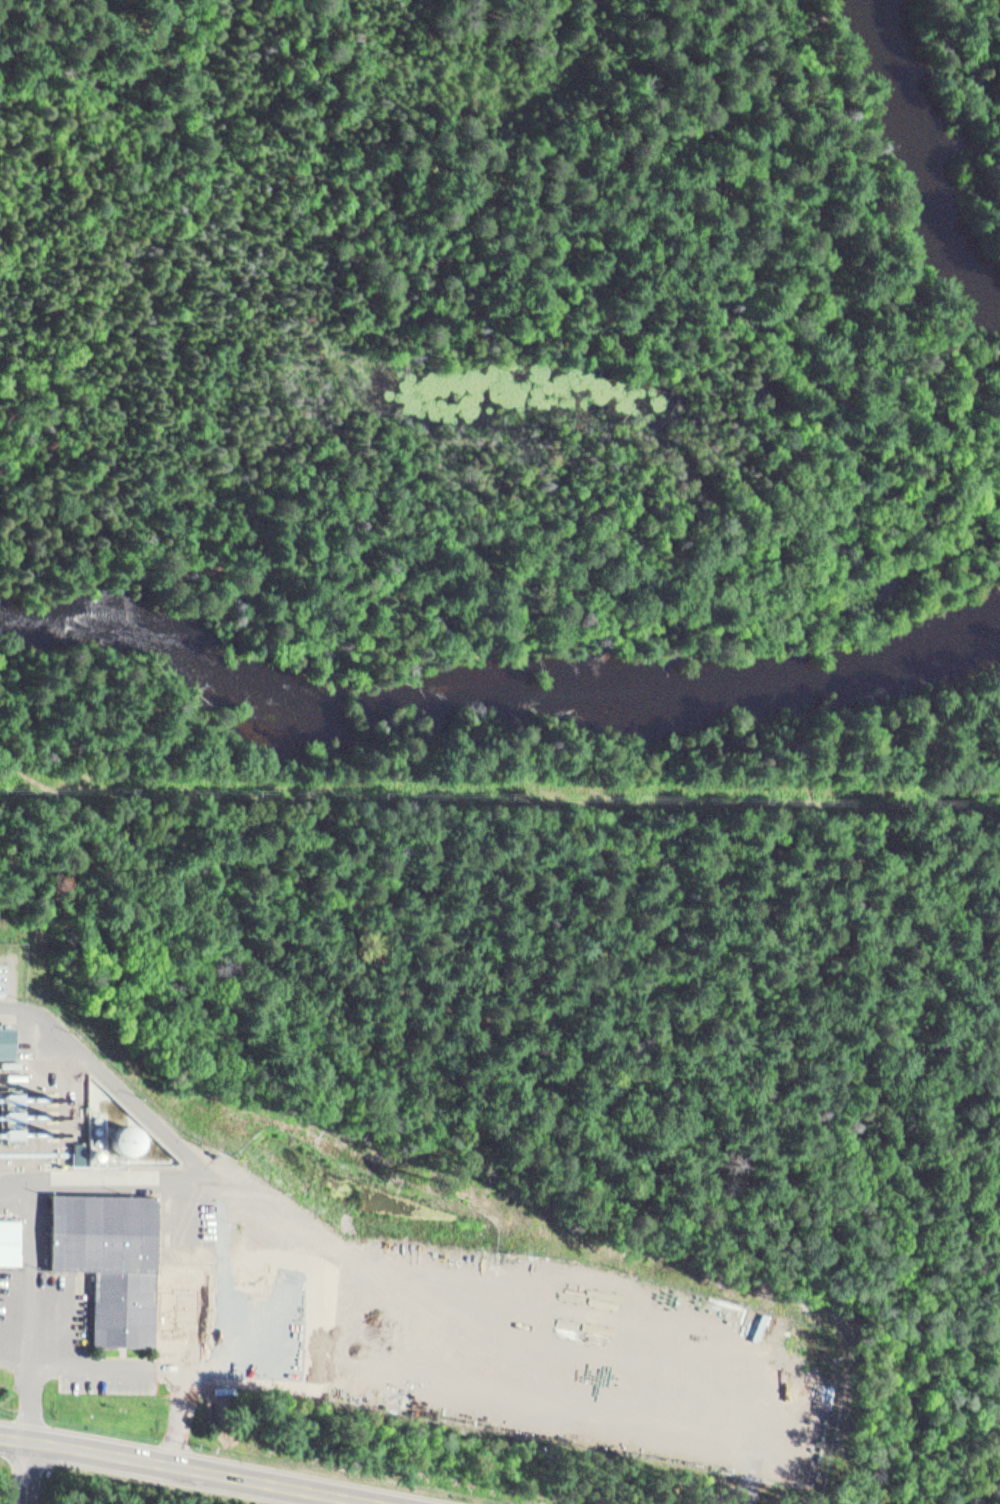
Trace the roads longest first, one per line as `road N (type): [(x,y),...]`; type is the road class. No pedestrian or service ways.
road 1 (secondary): [(388,1503),(0,1434)]

